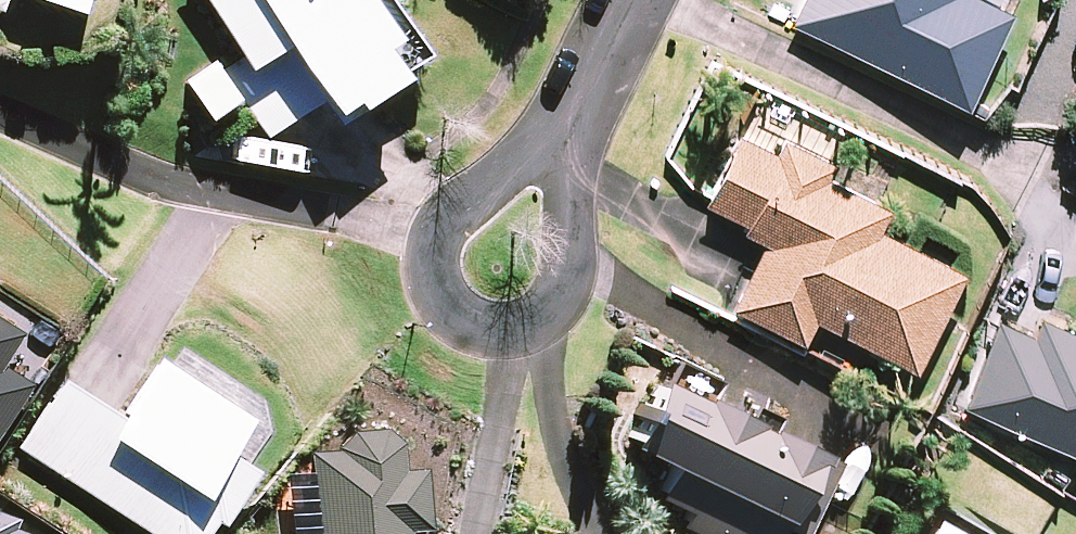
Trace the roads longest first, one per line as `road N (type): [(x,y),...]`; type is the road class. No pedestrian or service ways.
road 1 (residential): [(445,246),(133,174),(0,116)]
road 2 (residential): [(445,246),(445,293),(474,326),(521,333),(560,311),(573,276),(575,228),(564,135)]
road 3 (residential): [(564,135),(463,207),(445,246)]
road 4 (residential): [(564,135),(625,0)]

